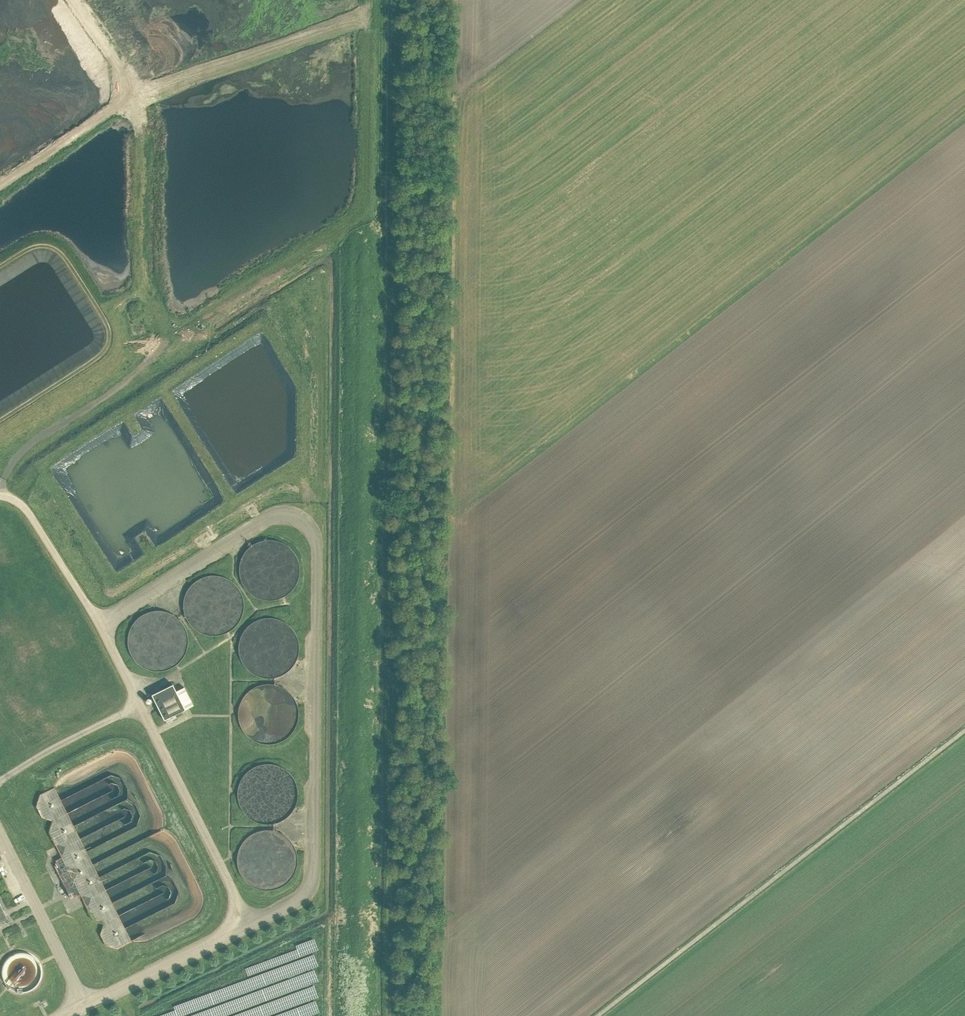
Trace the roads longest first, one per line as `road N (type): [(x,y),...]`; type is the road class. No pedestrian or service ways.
road 1 (track): [(398,0),(388,1015)]

